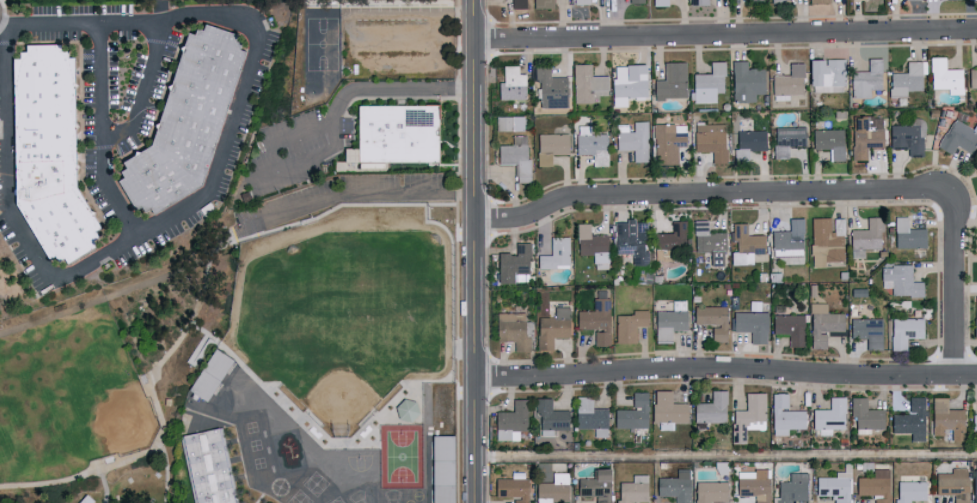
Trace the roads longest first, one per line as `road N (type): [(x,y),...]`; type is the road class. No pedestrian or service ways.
road 1 (residential): [(475,38),(976,34)]
road 2 (residential): [(476,375),(676,366),(976,375)]
road 3 (residential): [(476,502),(475,38)]
road 4 (residential): [(476,218),(519,217),(576,194),(935,191)]
road 5 (residential): [(954,375),(955,210),(935,191)]

